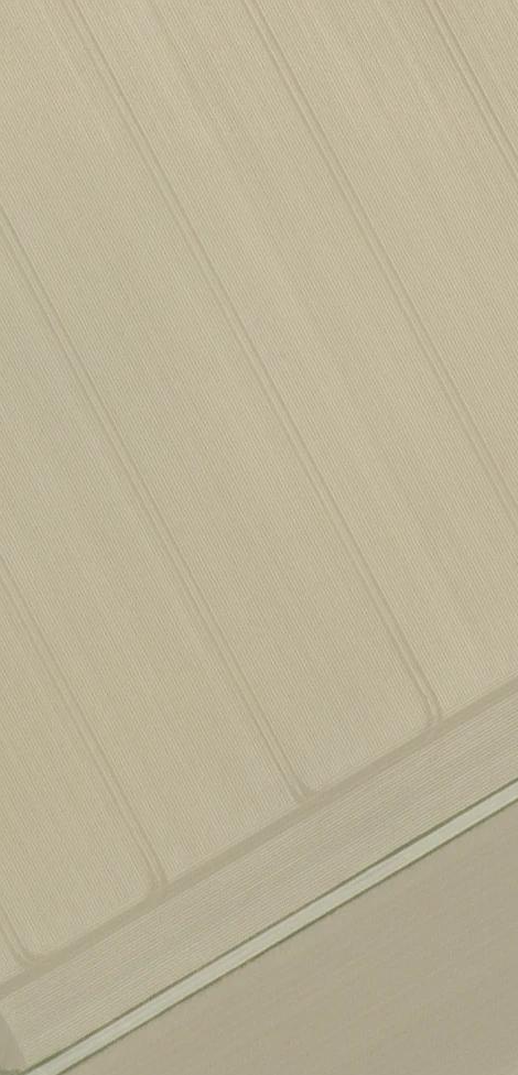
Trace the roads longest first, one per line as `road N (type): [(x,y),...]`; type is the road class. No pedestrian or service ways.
road 1 (track): [(517,789),(37,1074)]

